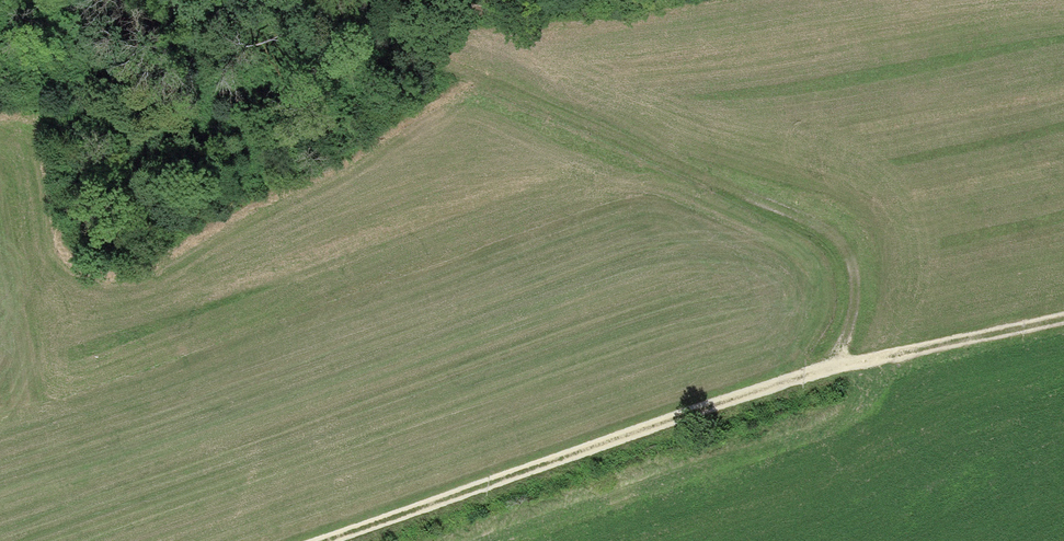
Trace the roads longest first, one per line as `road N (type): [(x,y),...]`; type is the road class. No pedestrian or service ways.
road 1 (track): [(837,365),(856,293),(854,264),(821,227),(353,28)]
road 2 (track): [(328,540),(837,365)]
road 3 (track): [(837,365),(1063,317)]

